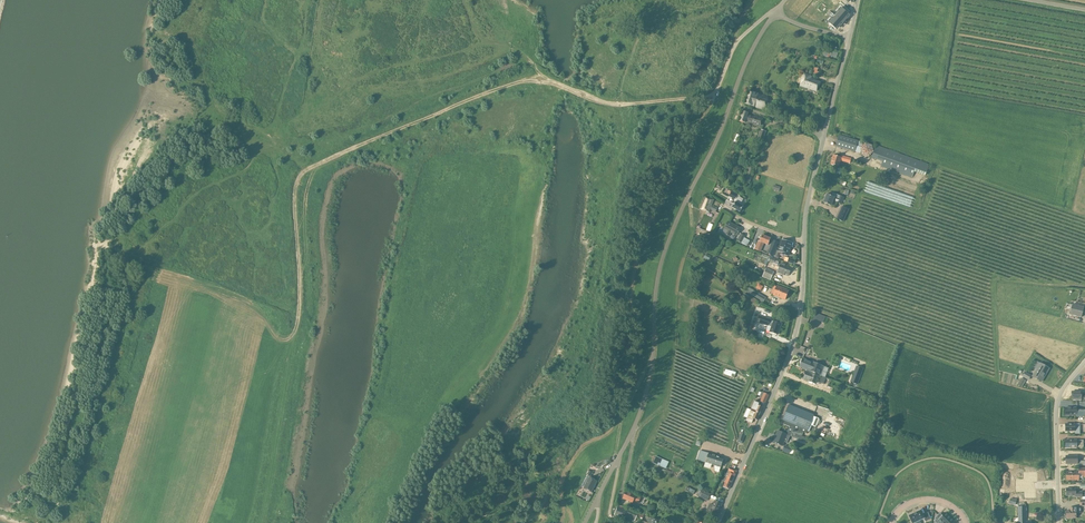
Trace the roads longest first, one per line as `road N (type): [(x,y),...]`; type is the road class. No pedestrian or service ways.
road 1 (track): [(246,522),(275,357),(303,303),(293,186),(300,174),(489,91),(547,77)]
road 2 (unclassified): [(597,499),(650,378),(665,249),(747,59),(776,13)]
road 3 (track): [(485,41),(377,71),(280,124),(307,0)]
road 4 (residential): [(718,522),(792,350),(804,241)]
road 5 (residential): [(804,241),(850,38)]
road 6 (unclassified): [(1060,522),(1058,398),(1084,361)]
road 7 (track): [(547,77),(616,104),(703,97)]

